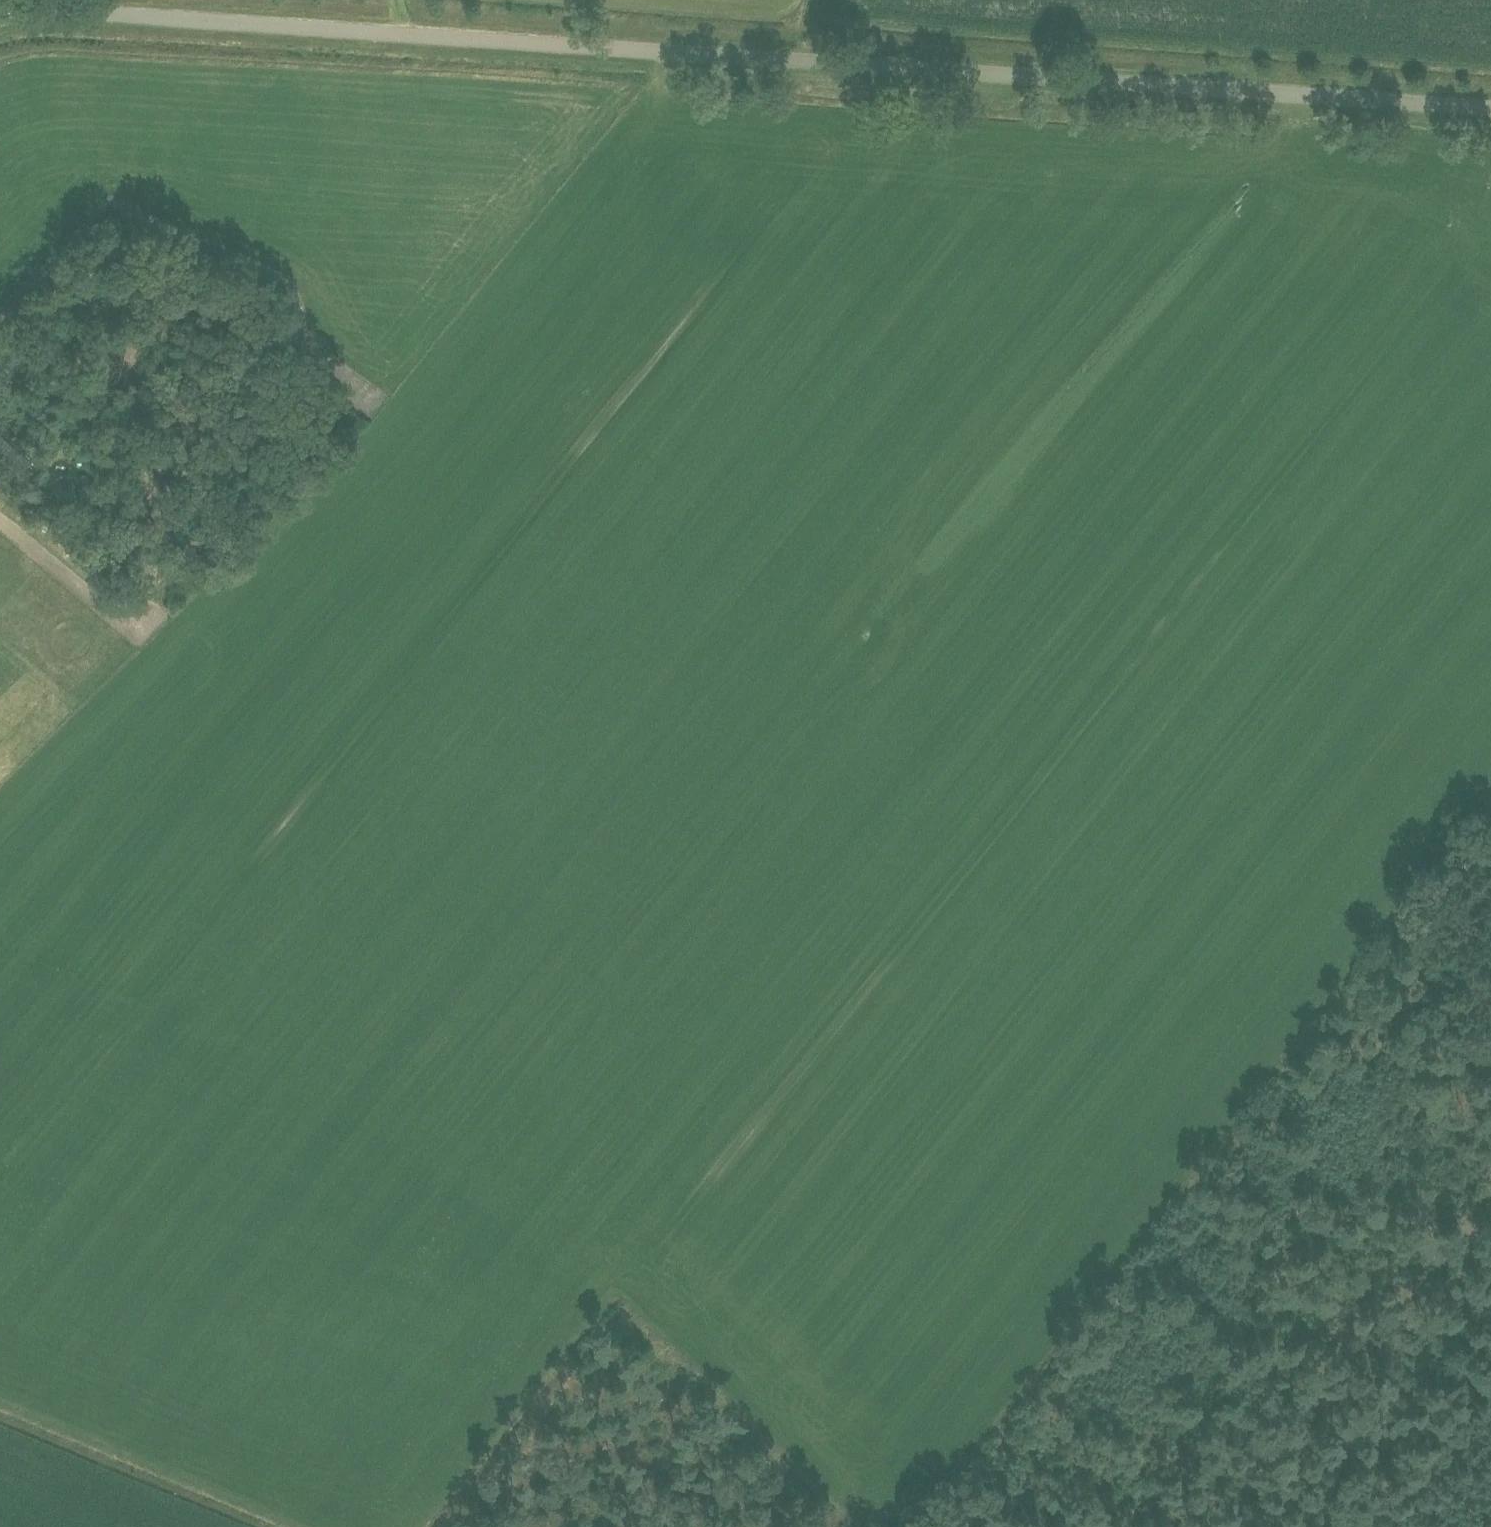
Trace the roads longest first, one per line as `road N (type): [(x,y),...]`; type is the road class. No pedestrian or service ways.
road 1 (unclassified): [(0,19),(38,13),(463,33),(1490,104)]

